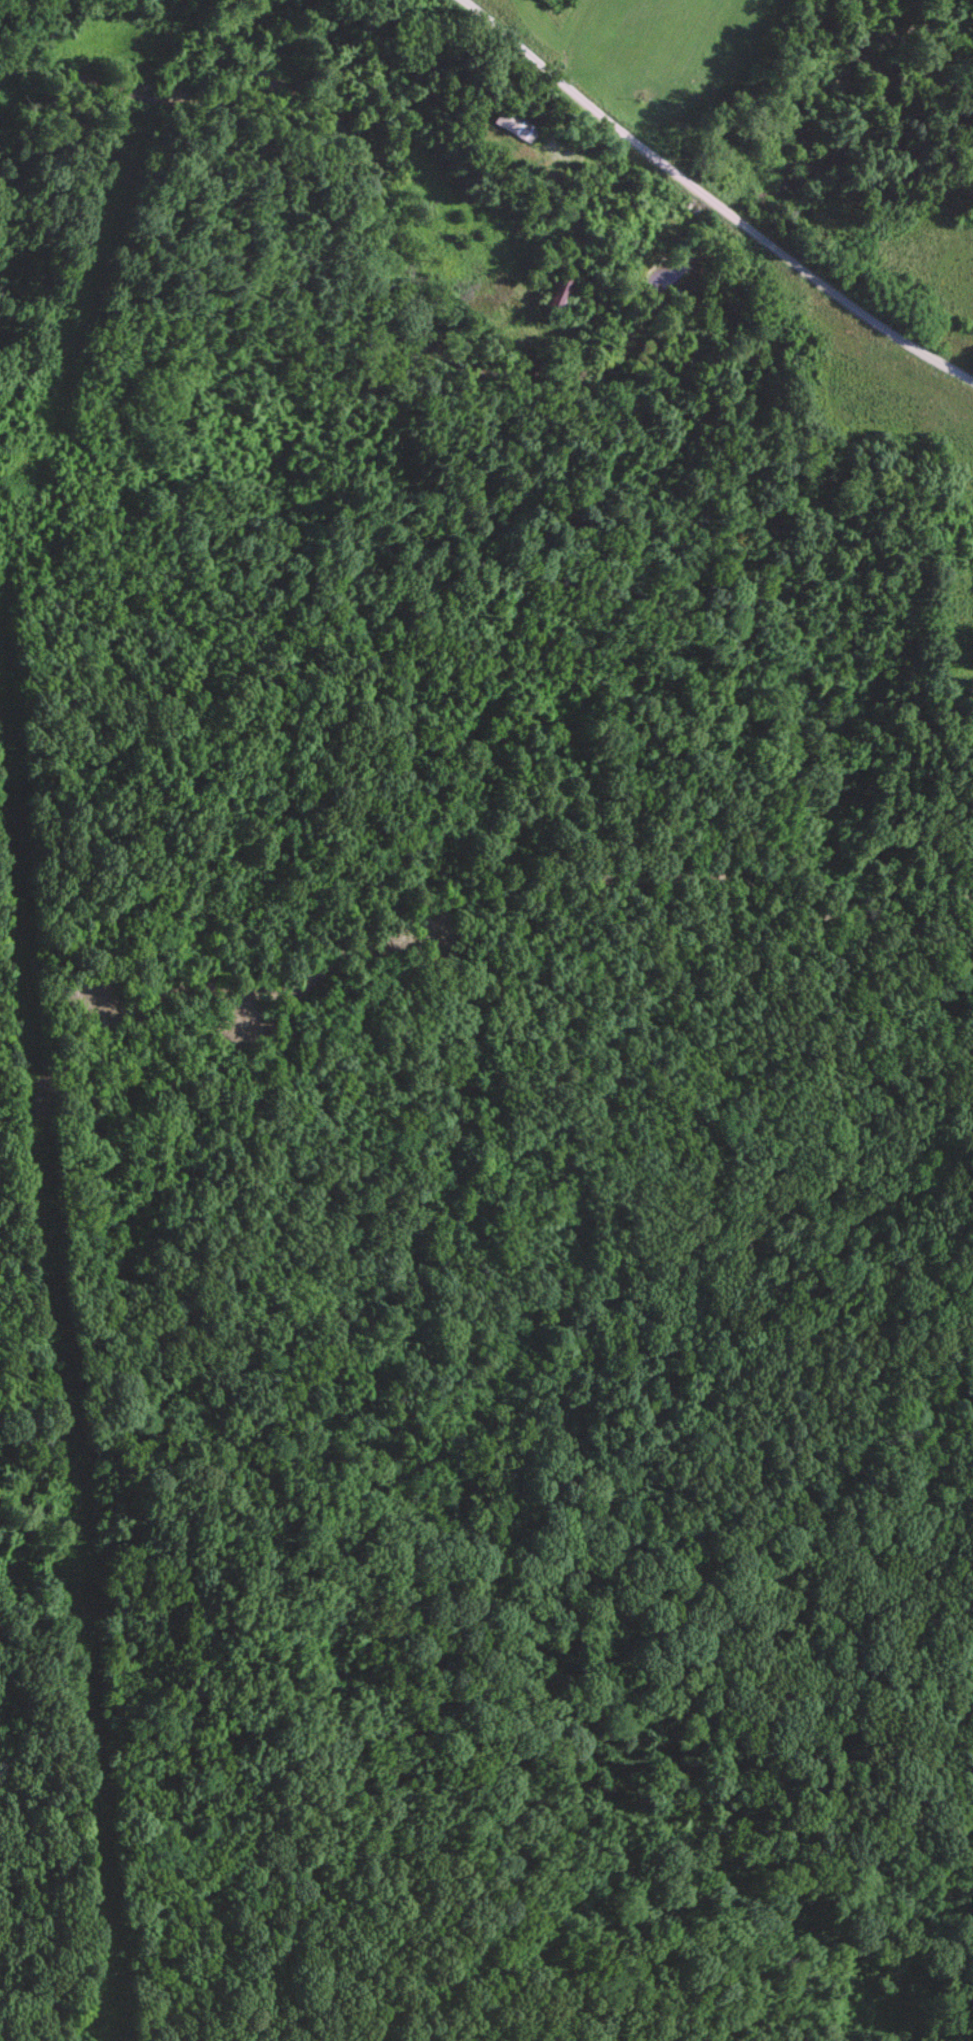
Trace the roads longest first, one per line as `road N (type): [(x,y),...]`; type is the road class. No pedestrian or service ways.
road 1 (residential): [(0,804),(103,1940),(77,2040)]
road 2 (residential): [(972,920),(918,928),(826,915),(768,889),(674,873),(618,876),(485,894),(383,929),(272,988),(192,984),(122,1004)]
road 3 (residential): [(972,382),(914,352),(792,267),(460,0)]
road 4 (residential): [(16,504),(135,556),(241,634),(478,674)]
road 5 (residential): [(8,477),(42,421),(56,340)]

